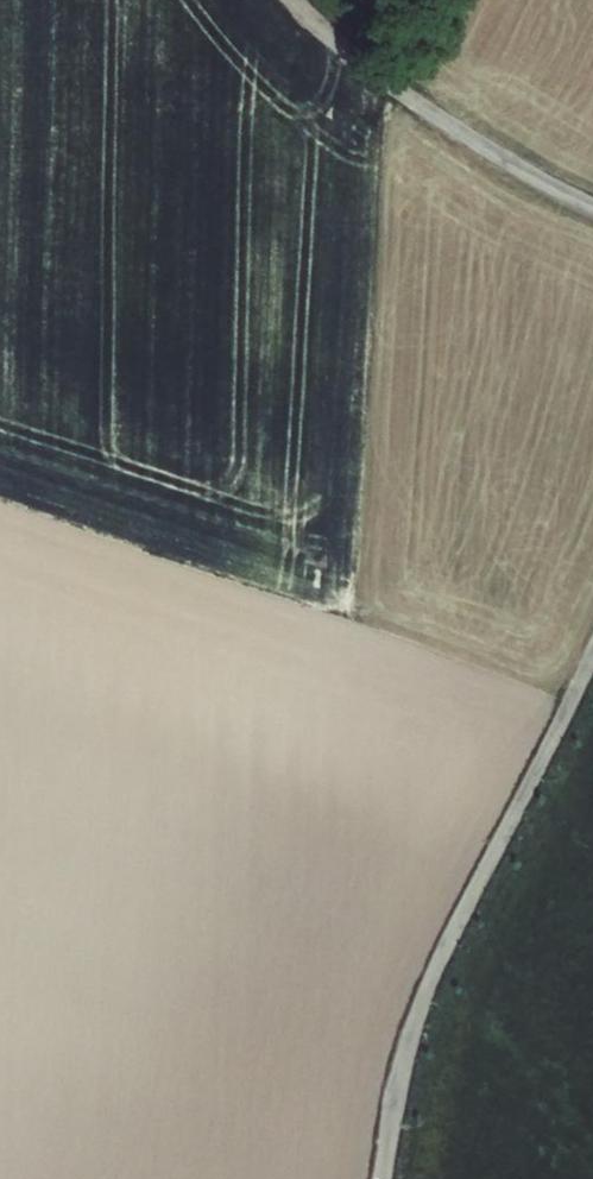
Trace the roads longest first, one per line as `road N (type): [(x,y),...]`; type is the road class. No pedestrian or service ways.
road 1 (track): [(382,1178),(426,988),(592,655)]
road 2 (track): [(592,205),(402,97),(297,0)]

